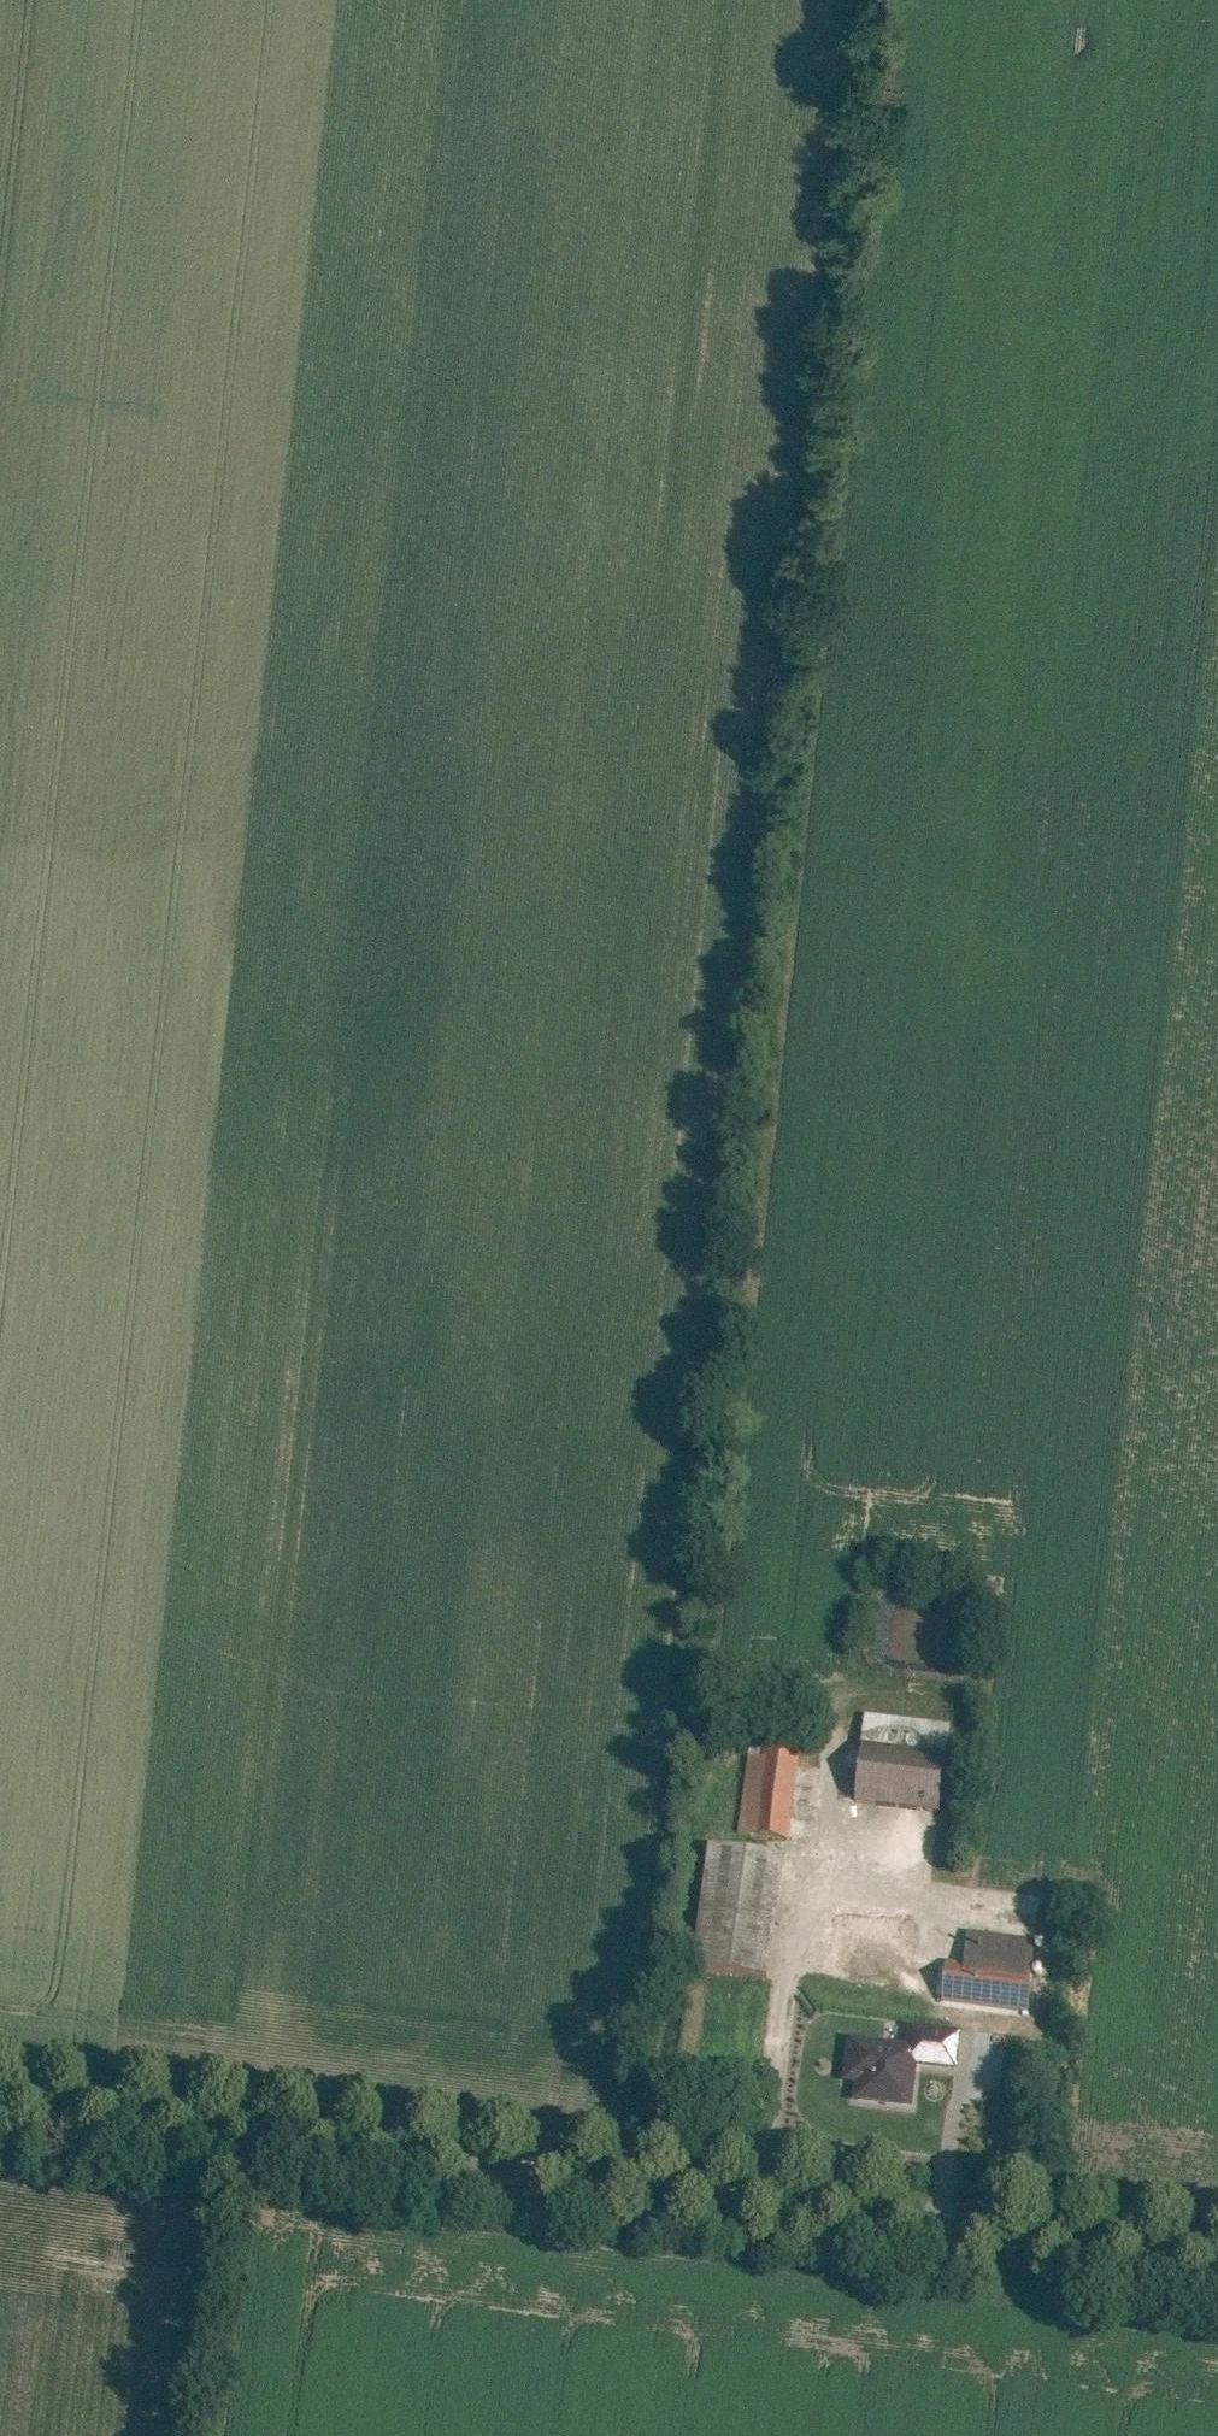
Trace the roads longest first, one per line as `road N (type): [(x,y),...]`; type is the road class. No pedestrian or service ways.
road 1 (residential): [(1217,2267),(0,2113)]

